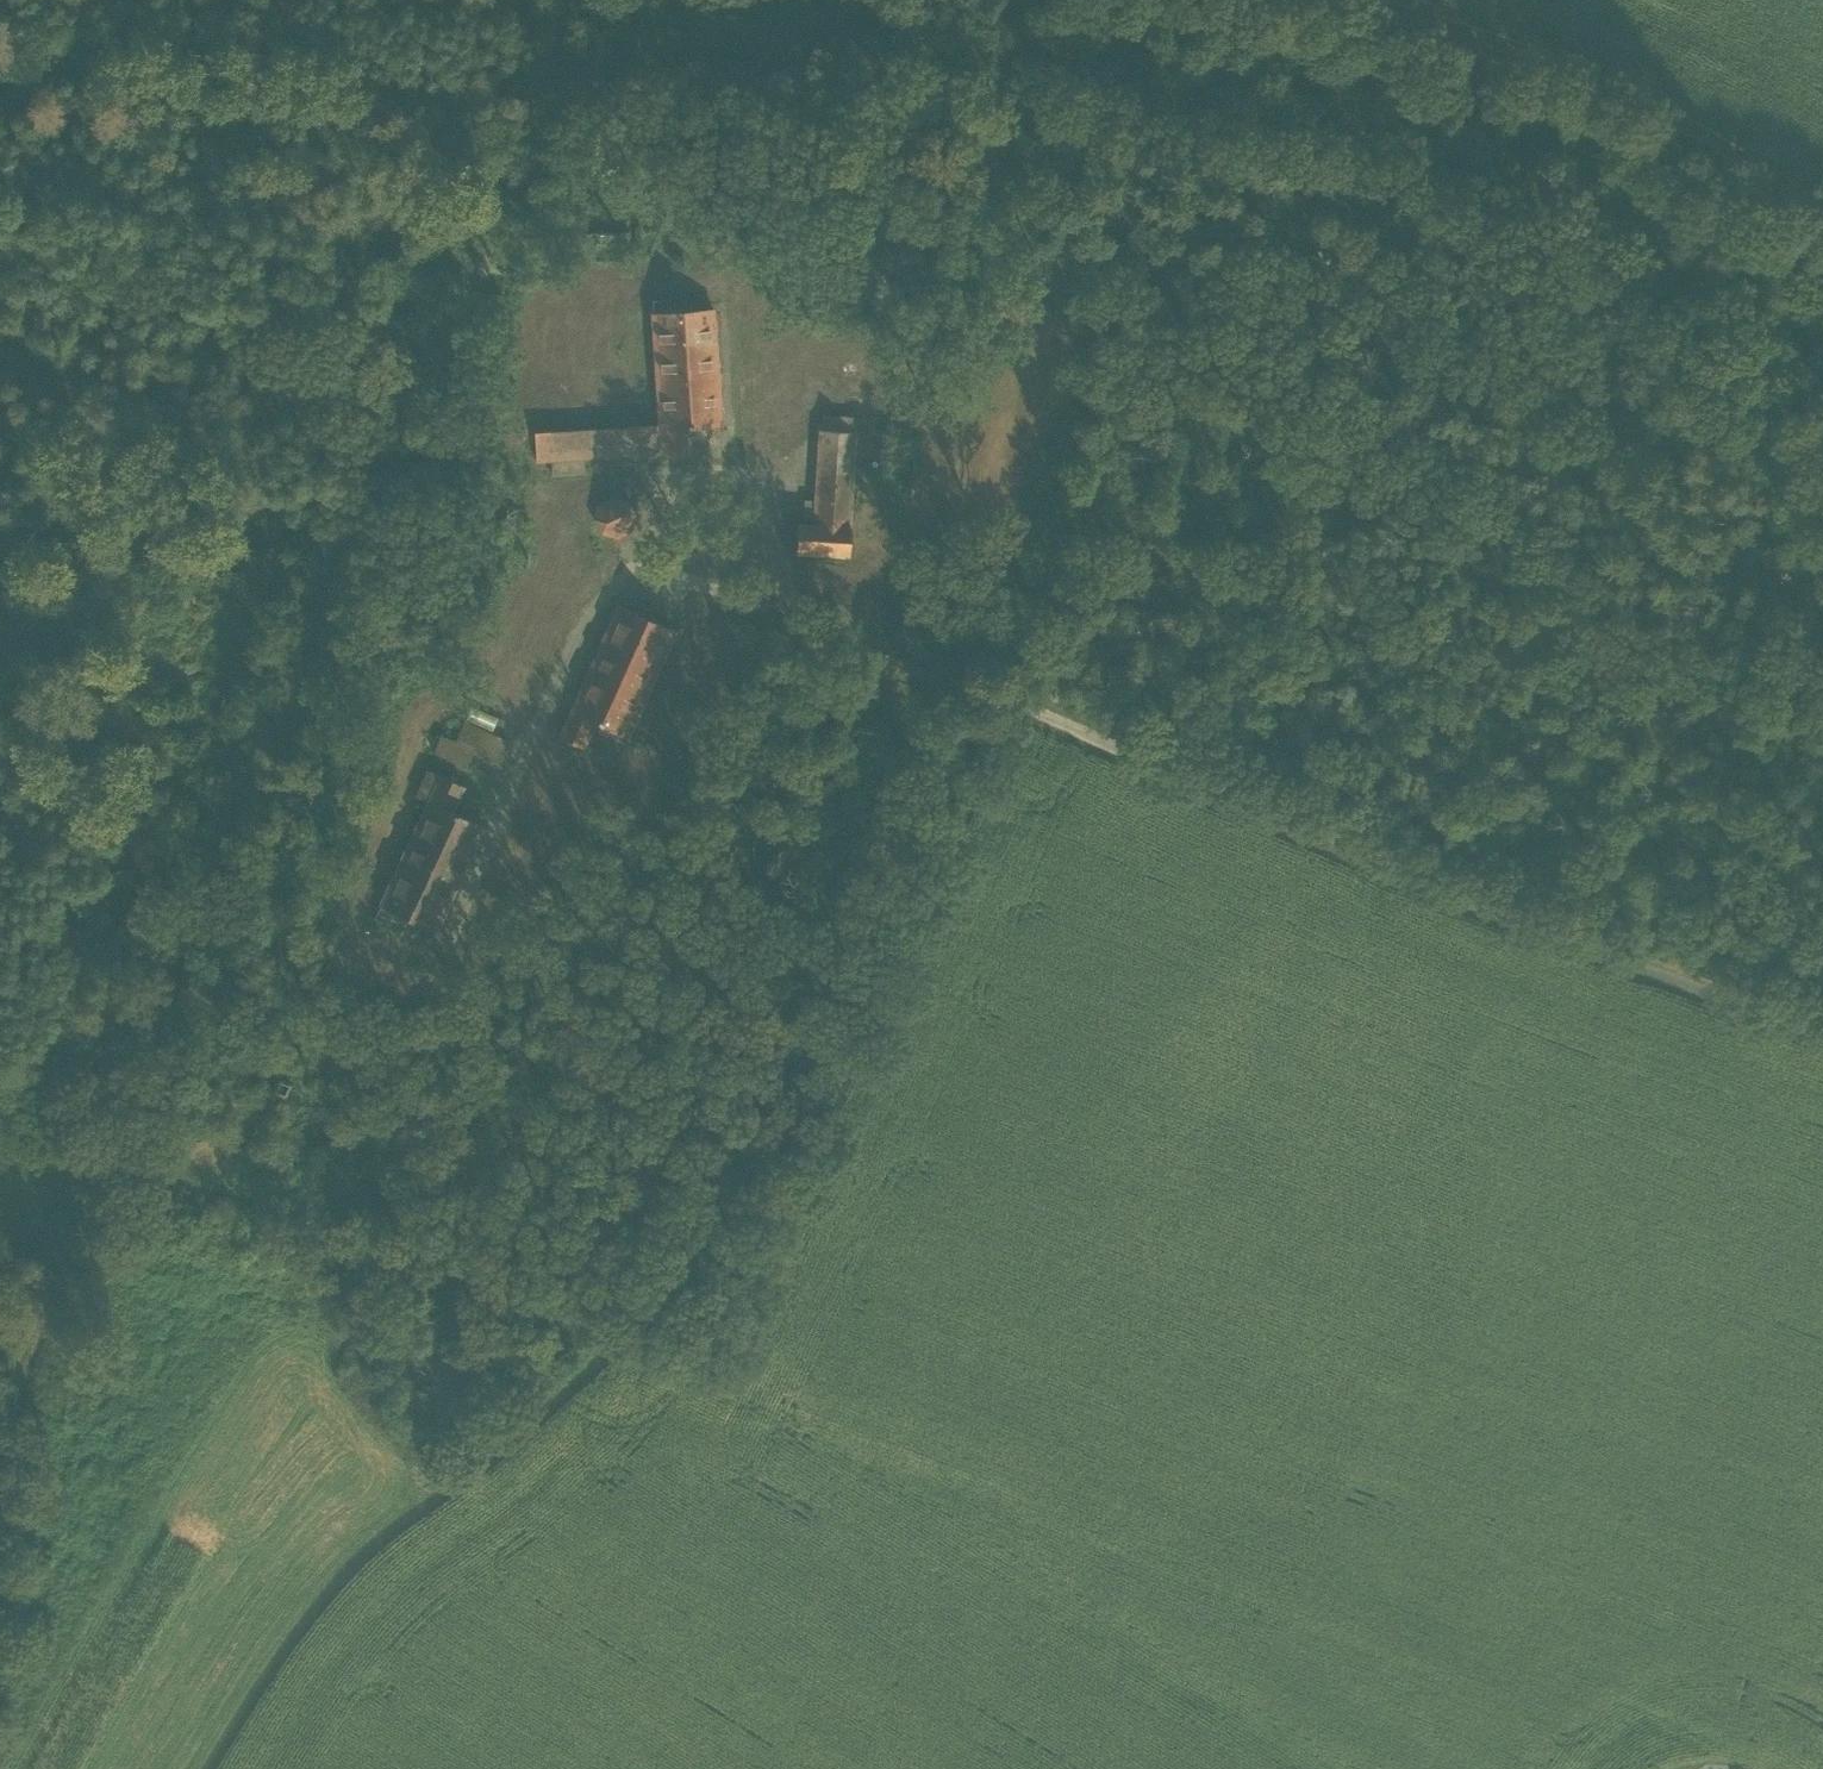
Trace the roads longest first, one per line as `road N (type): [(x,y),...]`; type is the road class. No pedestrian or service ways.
road 1 (track): [(622,0),(383,488),(0,1418)]
road 2 (track): [(196,1768),(219,1717),(333,1578),(656,1305),(689,1254),(910,663)]
road 3 (track): [(1822,1031),(1375,867),(1045,713)]
road 4 (track): [(0,1116),(113,1149),(730,1385)]
road 5 (track): [(1347,0),(1583,73),(1716,136),(1822,209)]

